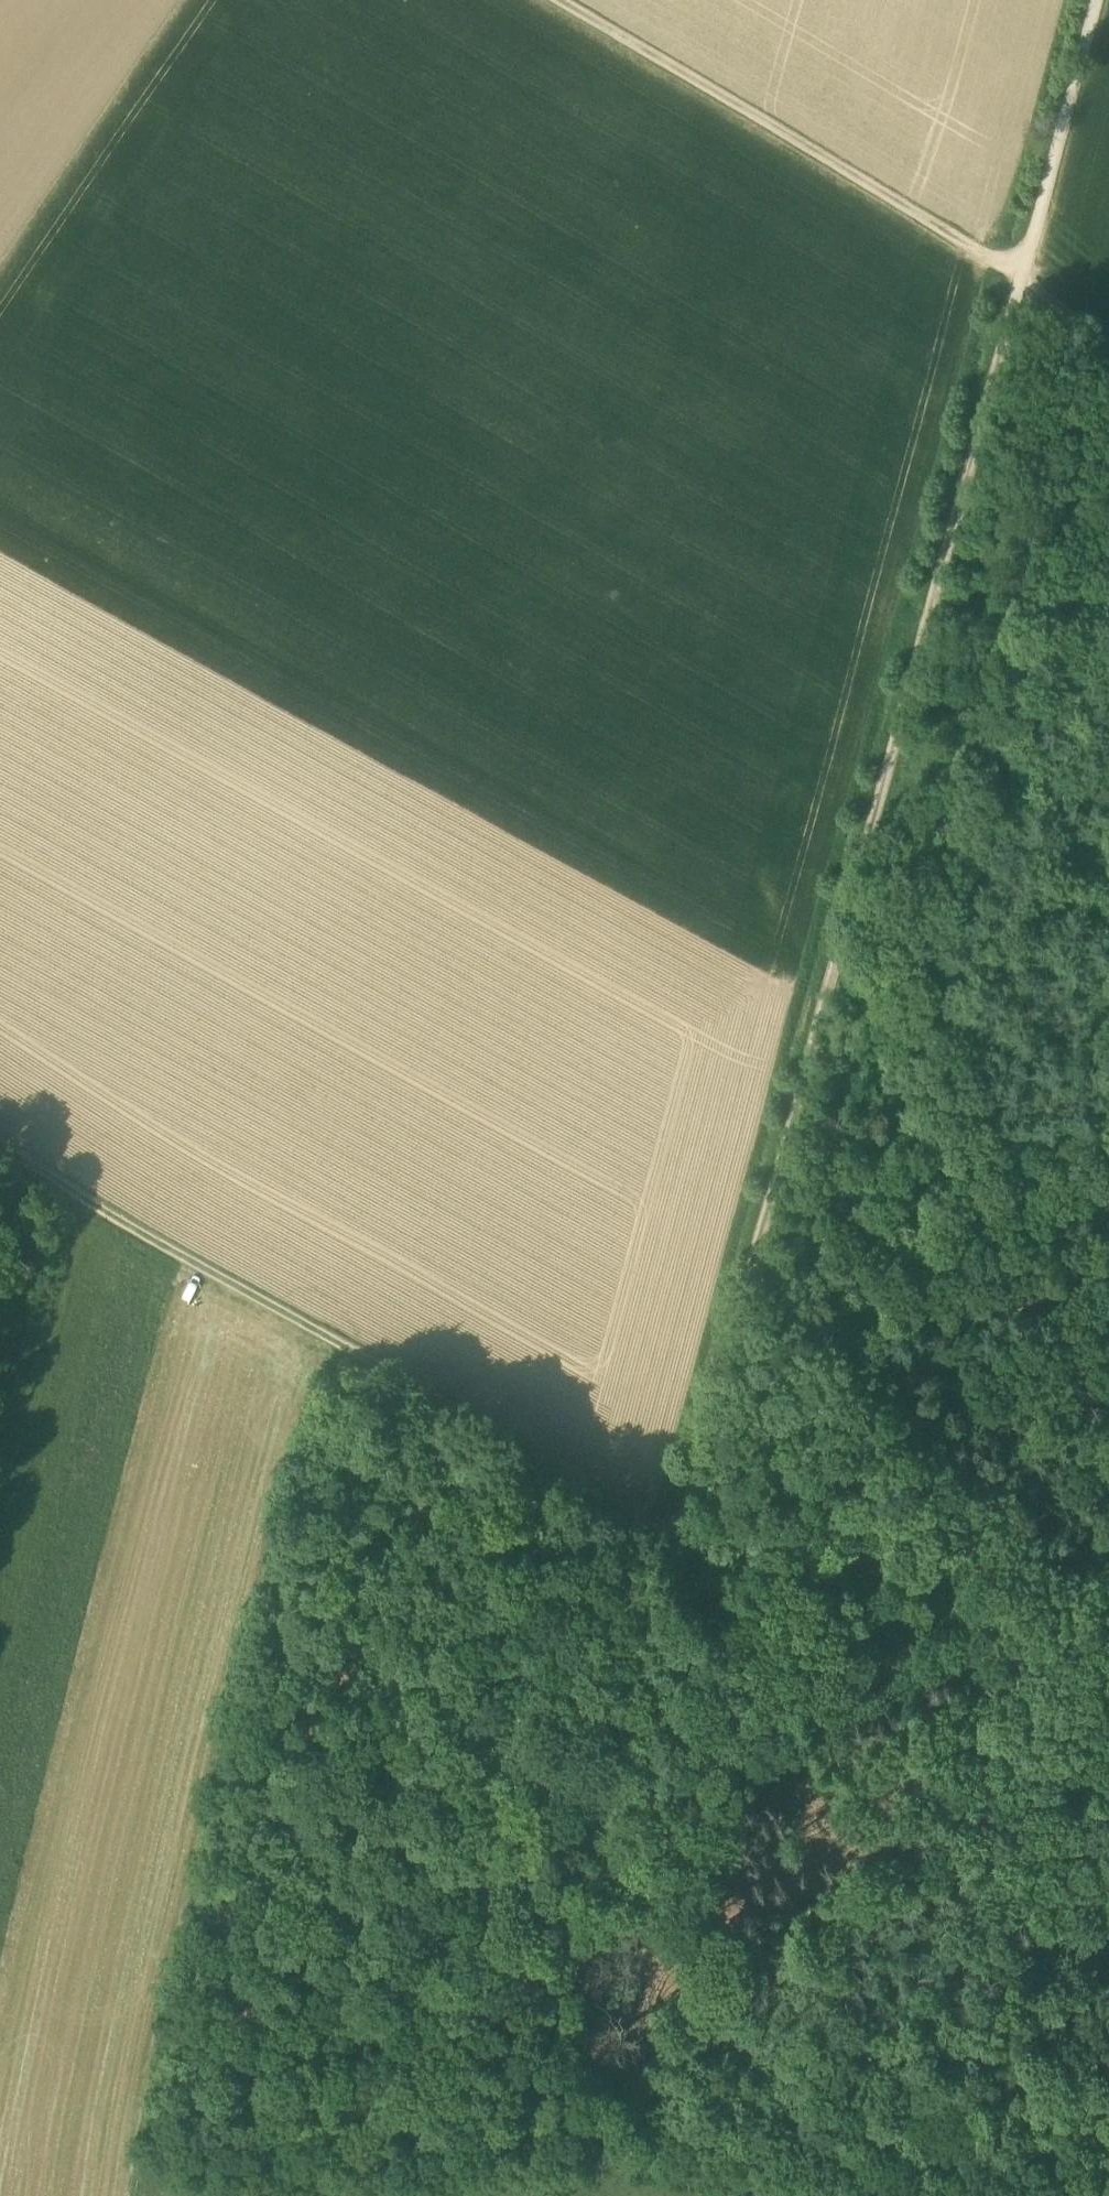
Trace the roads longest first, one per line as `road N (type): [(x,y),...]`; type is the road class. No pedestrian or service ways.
road 1 (track): [(678,1555),(1096,0)]
road 2 (track): [(0,1150),(79,1202),(467,1419),(678,1555)]
road 3 (track): [(1108,347),(1020,278),(556,0)]
road 4 (track): [(678,1555),(987,1583),(1108,1636)]

